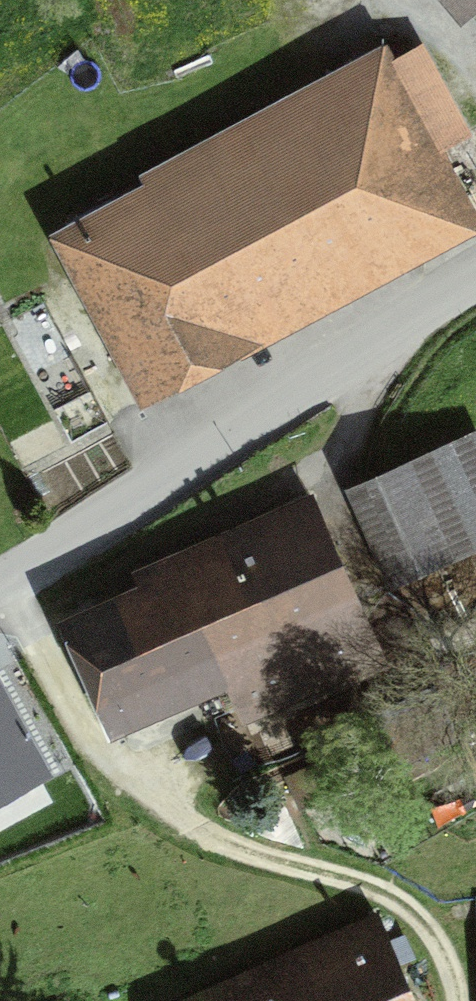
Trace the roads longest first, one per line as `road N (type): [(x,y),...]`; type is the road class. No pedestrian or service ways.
road 1 (track): [(9,582),(28,635),(99,758),(237,848),(391,897),(426,938),(452,1000)]
road 2 (unclassified): [(475,275),(0,587)]

